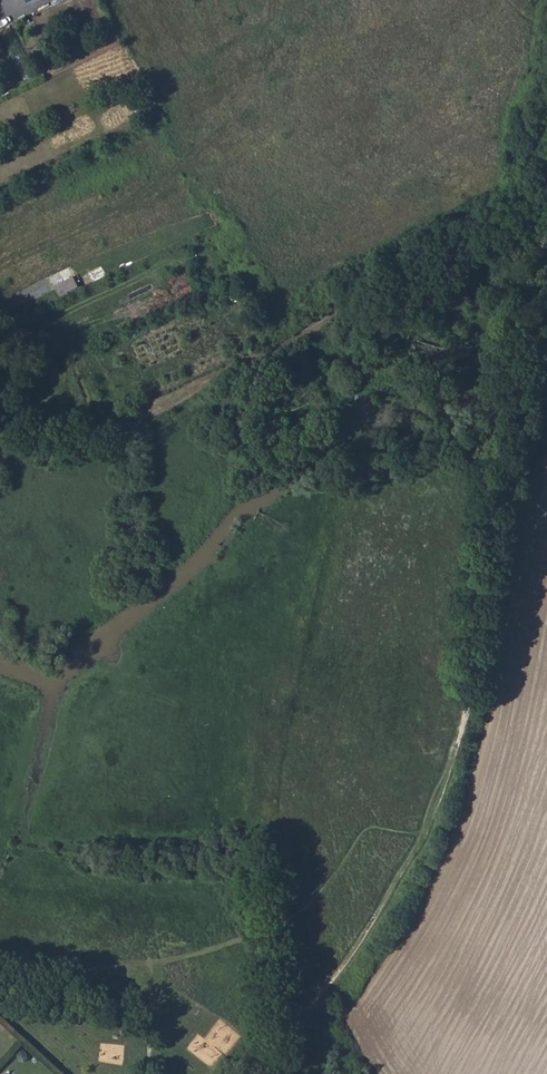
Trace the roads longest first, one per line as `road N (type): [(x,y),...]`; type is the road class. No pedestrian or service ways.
road 1 (track): [(542,199),(501,544),(465,727),(397,886),(335,982),(260,1073)]

